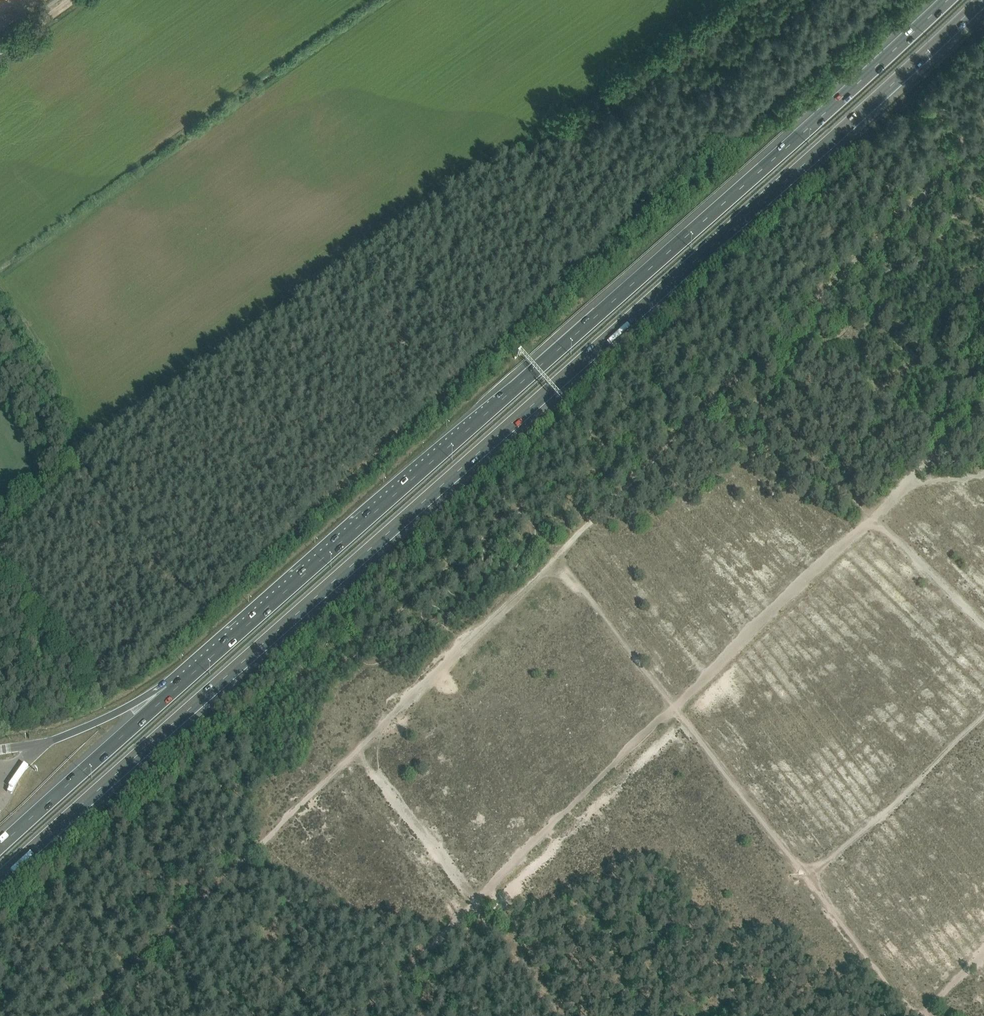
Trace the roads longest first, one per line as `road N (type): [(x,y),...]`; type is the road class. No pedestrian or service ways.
road 1 (motorway): [(0,884),(981,0)]
road 2 (motorway): [(946,0),(171,691)]
road 3 (track): [(84,1015),(736,376)]
road 4 (track): [(319,505),(878,0)]
road 5 (track): [(913,1015),(556,555)]
road 6 (track): [(736,376),(983,134)]
road 7 (track): [(983,716),(808,877)]
road 8 (motorway): [(171,691),(0,848)]
road 9 (track): [(983,622),(825,463)]
road 10 (track): [(80,469),(198,617)]
road 11 (motorway): [(171,691),(44,743)]

